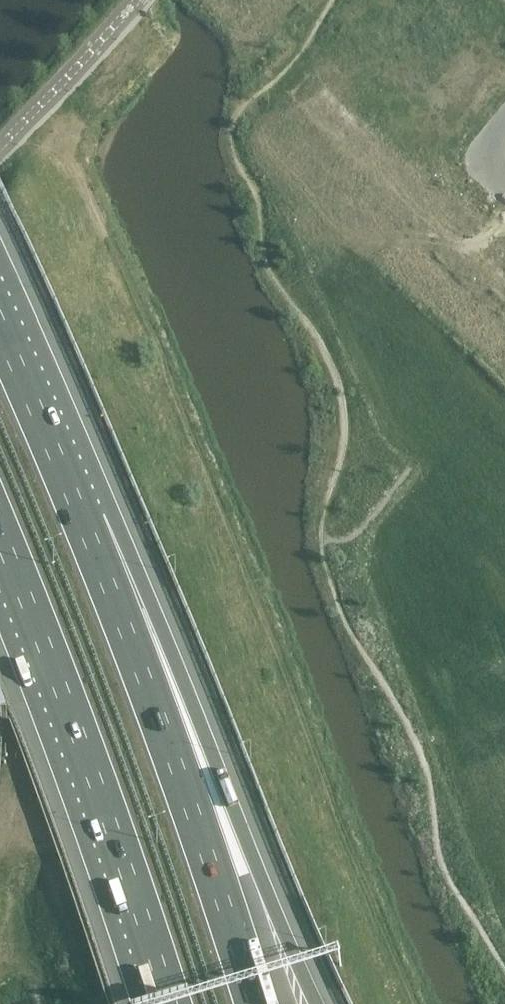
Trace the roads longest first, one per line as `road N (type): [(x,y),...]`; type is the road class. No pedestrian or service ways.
road 1 (motorway): [(319,1003),(80,523)]
road 2 (motorway): [(260,1003),(80,523)]
road 3 (motorway): [(0,530),(170,1003)]
road 4 (unclassified): [(0,156),(138,0)]
road 5 (motorway): [(80,523),(0,336)]

